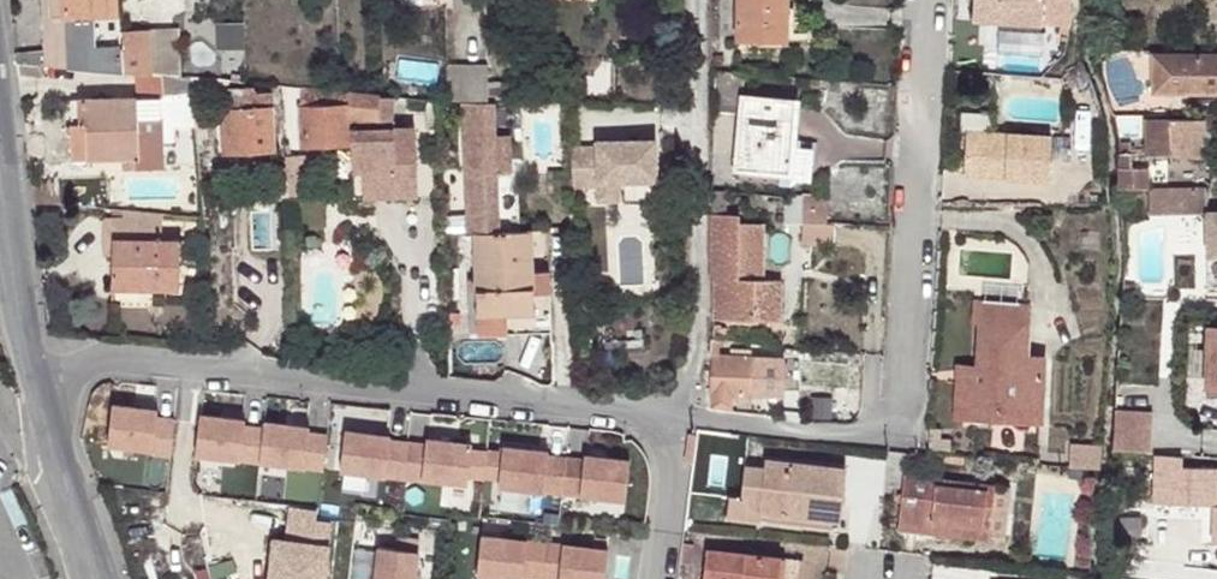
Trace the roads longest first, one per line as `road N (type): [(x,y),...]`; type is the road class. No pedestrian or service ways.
road 1 (residential): [(26,343),(873,435),(906,398),(926,0)]
road 2 (tertiary): [(26,343),(87,578)]
road 3 (tertiary): [(0,159),(26,343)]

